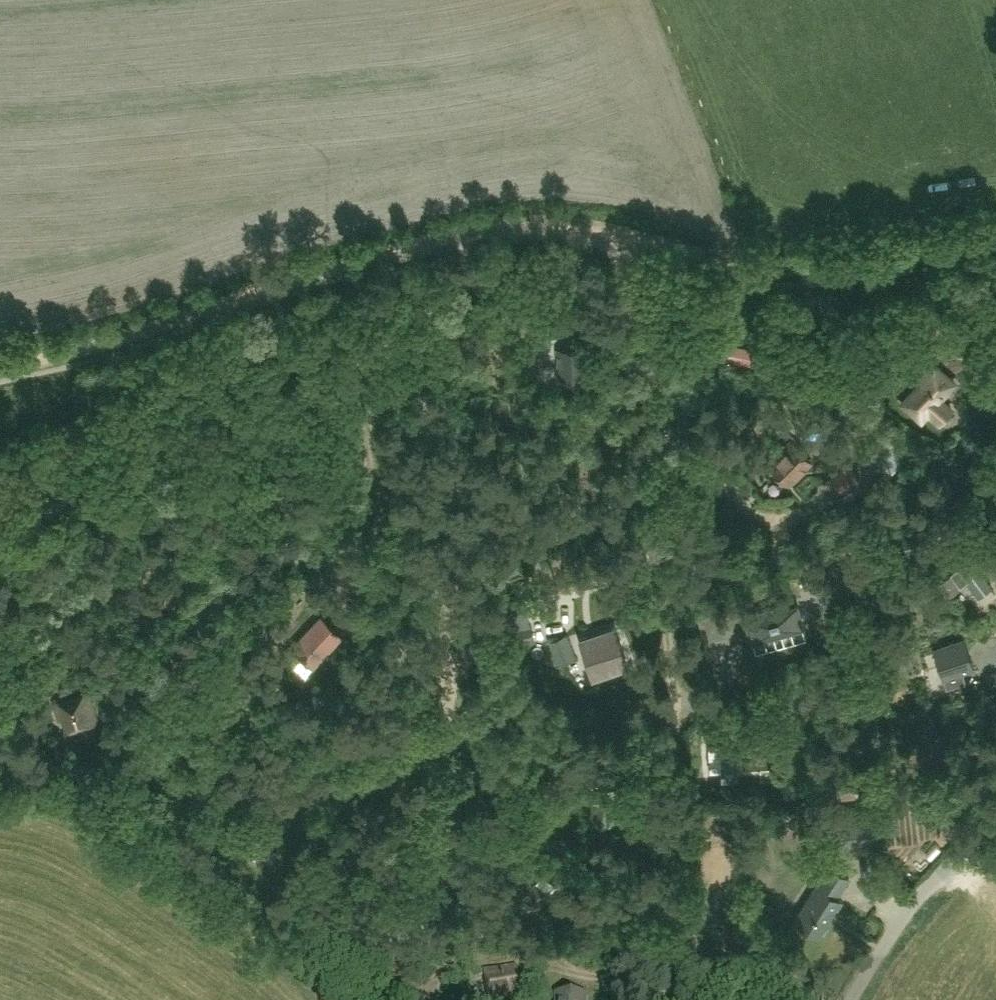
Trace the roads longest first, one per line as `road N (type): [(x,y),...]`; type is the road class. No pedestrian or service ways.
road 1 (track): [(995,231),(800,263),(712,254),(587,221),(474,224),(0,362)]
road 2 (track): [(614,227),(622,280),(667,395),(651,718),(655,811),(678,940),(703,966),(776,999)]
road 3 (track): [(450,230),(469,323),(455,342),(424,350),(395,375),(367,421),(297,477),(137,560),(0,583)]
road 4 (track): [(670,456),(627,509),(472,587),(432,655),(386,701),(378,724),(280,814)]
road 5 (unclassified): [(851,999),(912,899),(995,820)]
road 6 (track): [(703,966),(630,970),(570,957),(509,927)]
road 7 (track): [(367,421),(378,526),(365,570),(341,597)]
road 8 (track): [(163,546),(123,587),(92,642)]

